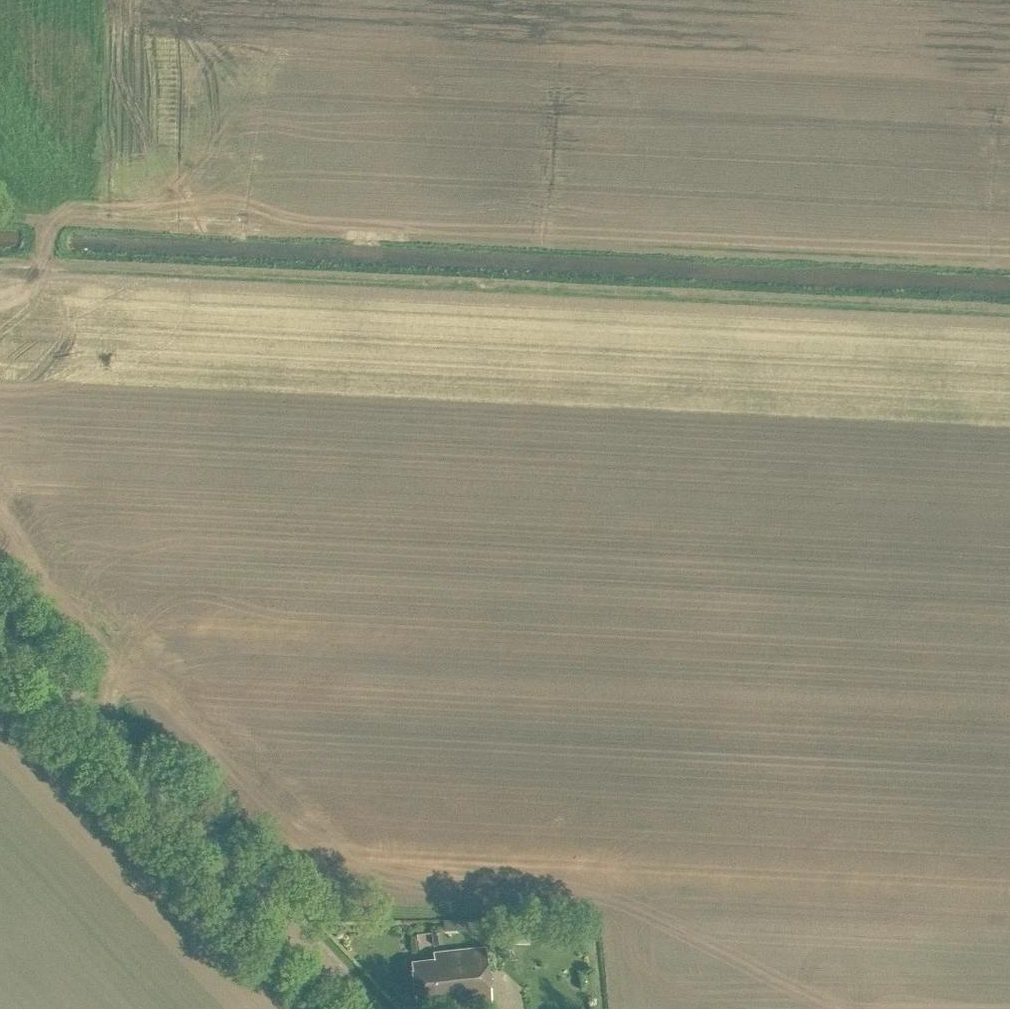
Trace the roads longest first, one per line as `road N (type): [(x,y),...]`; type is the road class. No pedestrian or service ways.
road 1 (tertiary): [(373,1008),(0,616)]

